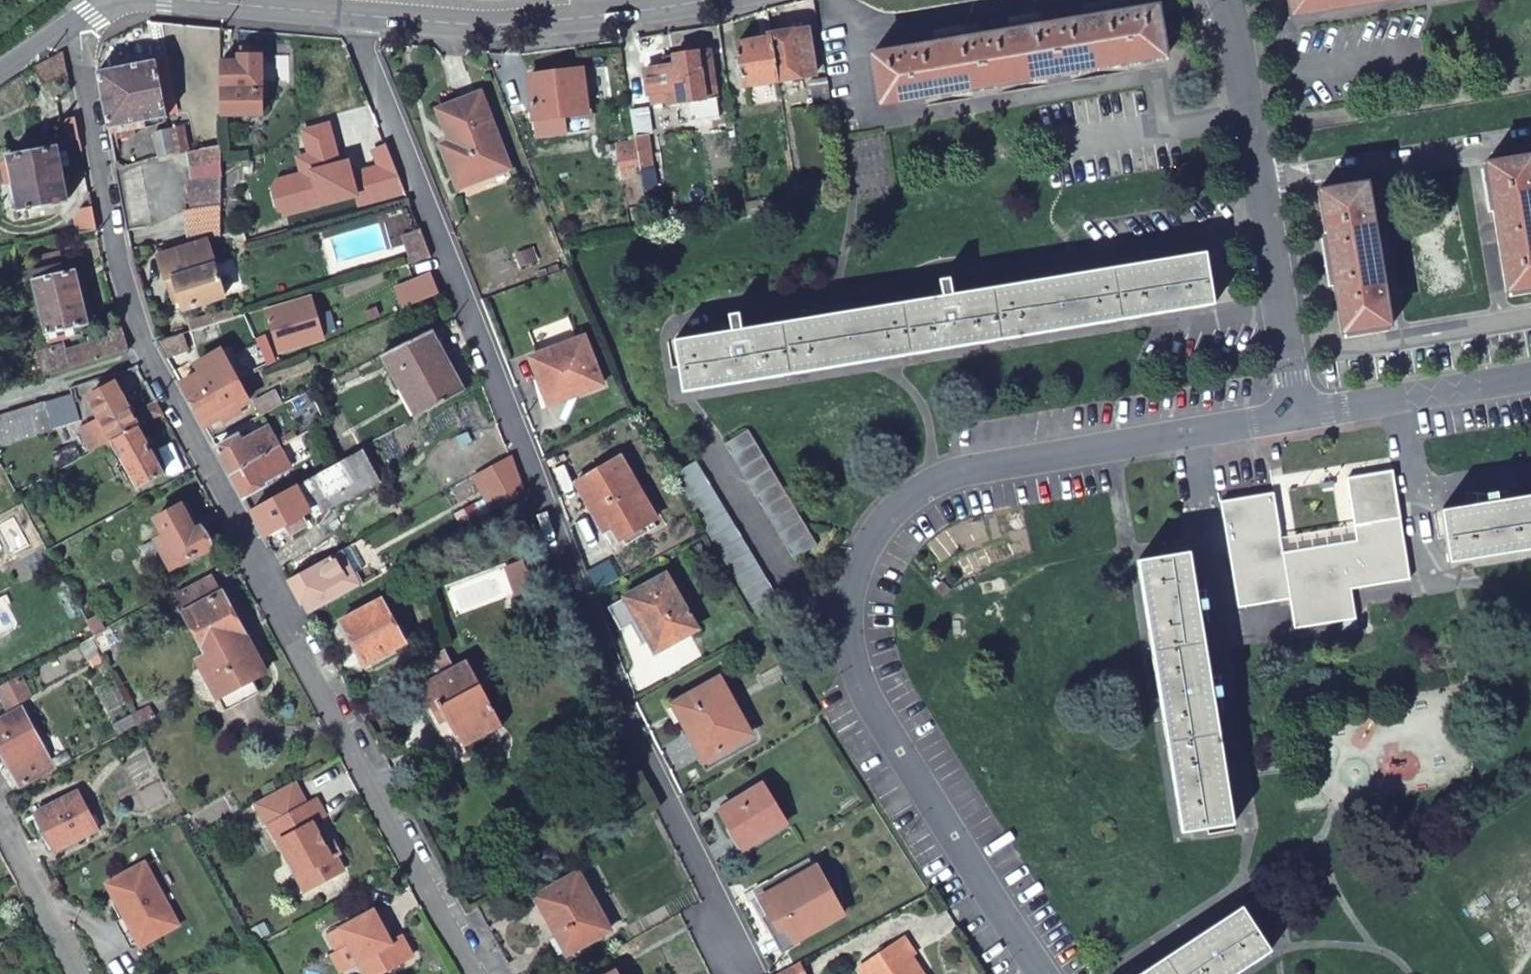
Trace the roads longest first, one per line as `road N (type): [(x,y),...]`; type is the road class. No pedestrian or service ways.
road 1 (residential): [(71,25),(124,274),(148,349),(479,973)]
road 2 (residential): [(355,15),(355,38),(631,726),(712,893),(730,957)]
road 3 (residential): [(1297,415),(974,468),(902,501),(875,532),(850,605),(859,677),(1043,973)]
road 4 (residential): [(1223,0),(1297,415)]
road 5 (tertiary): [(707,0),(505,26),(355,15)]
road 6 (residential): [(1530,376),(1297,415)]
road 7 (residential): [(0,822),(76,973)]
road 8 (tertiary): [(355,15),(197,0)]

